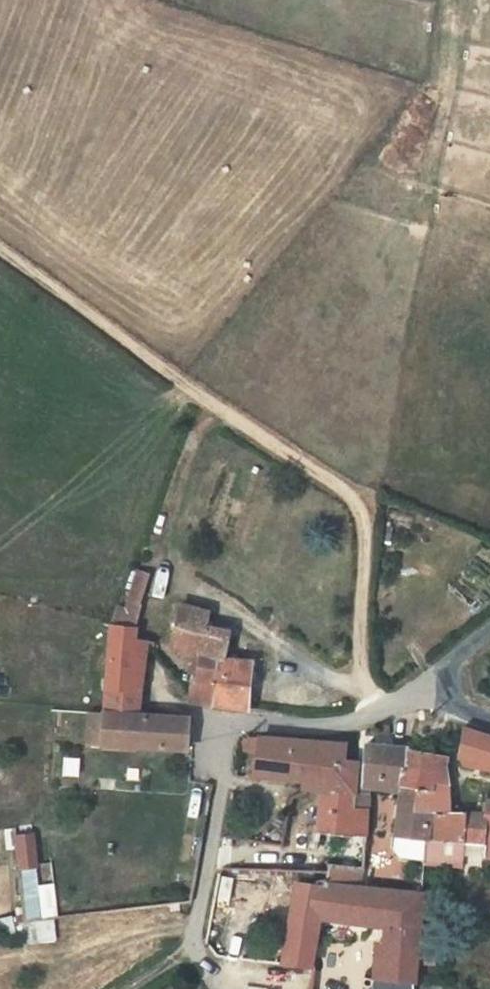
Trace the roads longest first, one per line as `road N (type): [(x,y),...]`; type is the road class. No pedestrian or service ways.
road 1 (track): [(374,715),(363,682),(365,532),(347,490),(201,399),(0,243)]
road 2 (residential): [(433,693),(331,722),(232,727),(192,941)]

